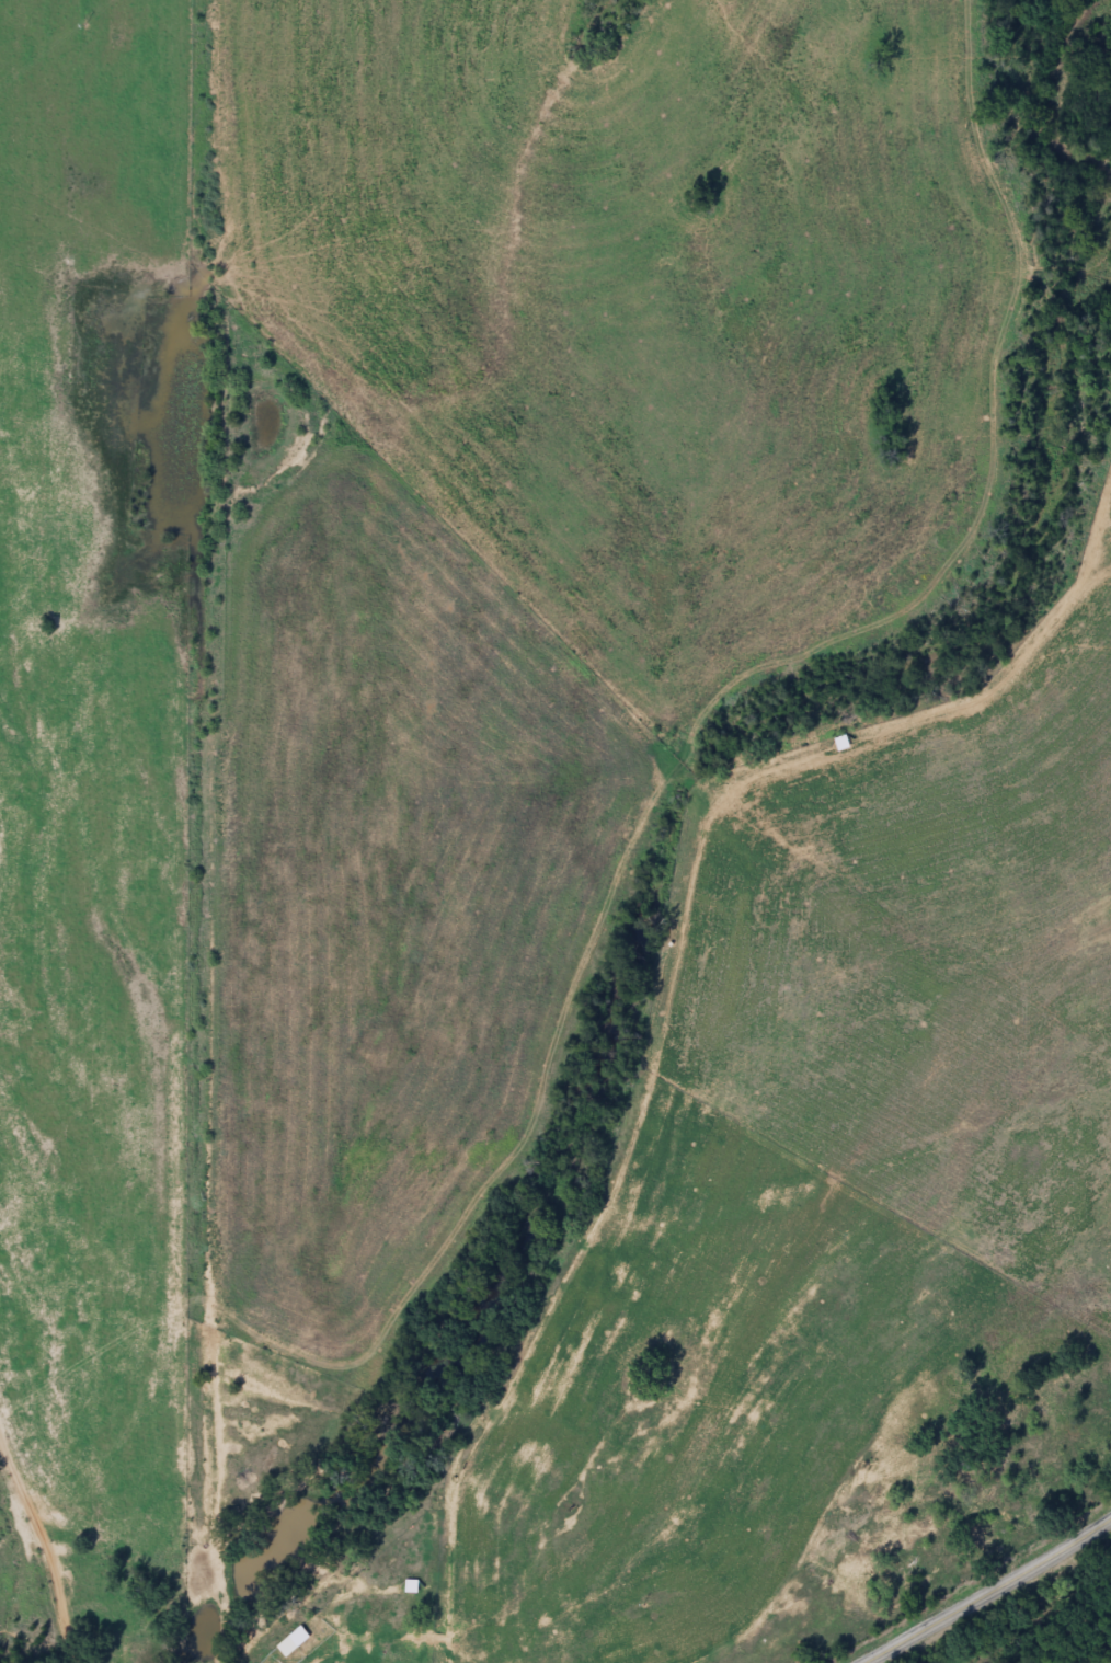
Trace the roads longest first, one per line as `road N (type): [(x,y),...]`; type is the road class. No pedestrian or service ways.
road 1 (tertiary): [(1110,1524),(878,1662)]

